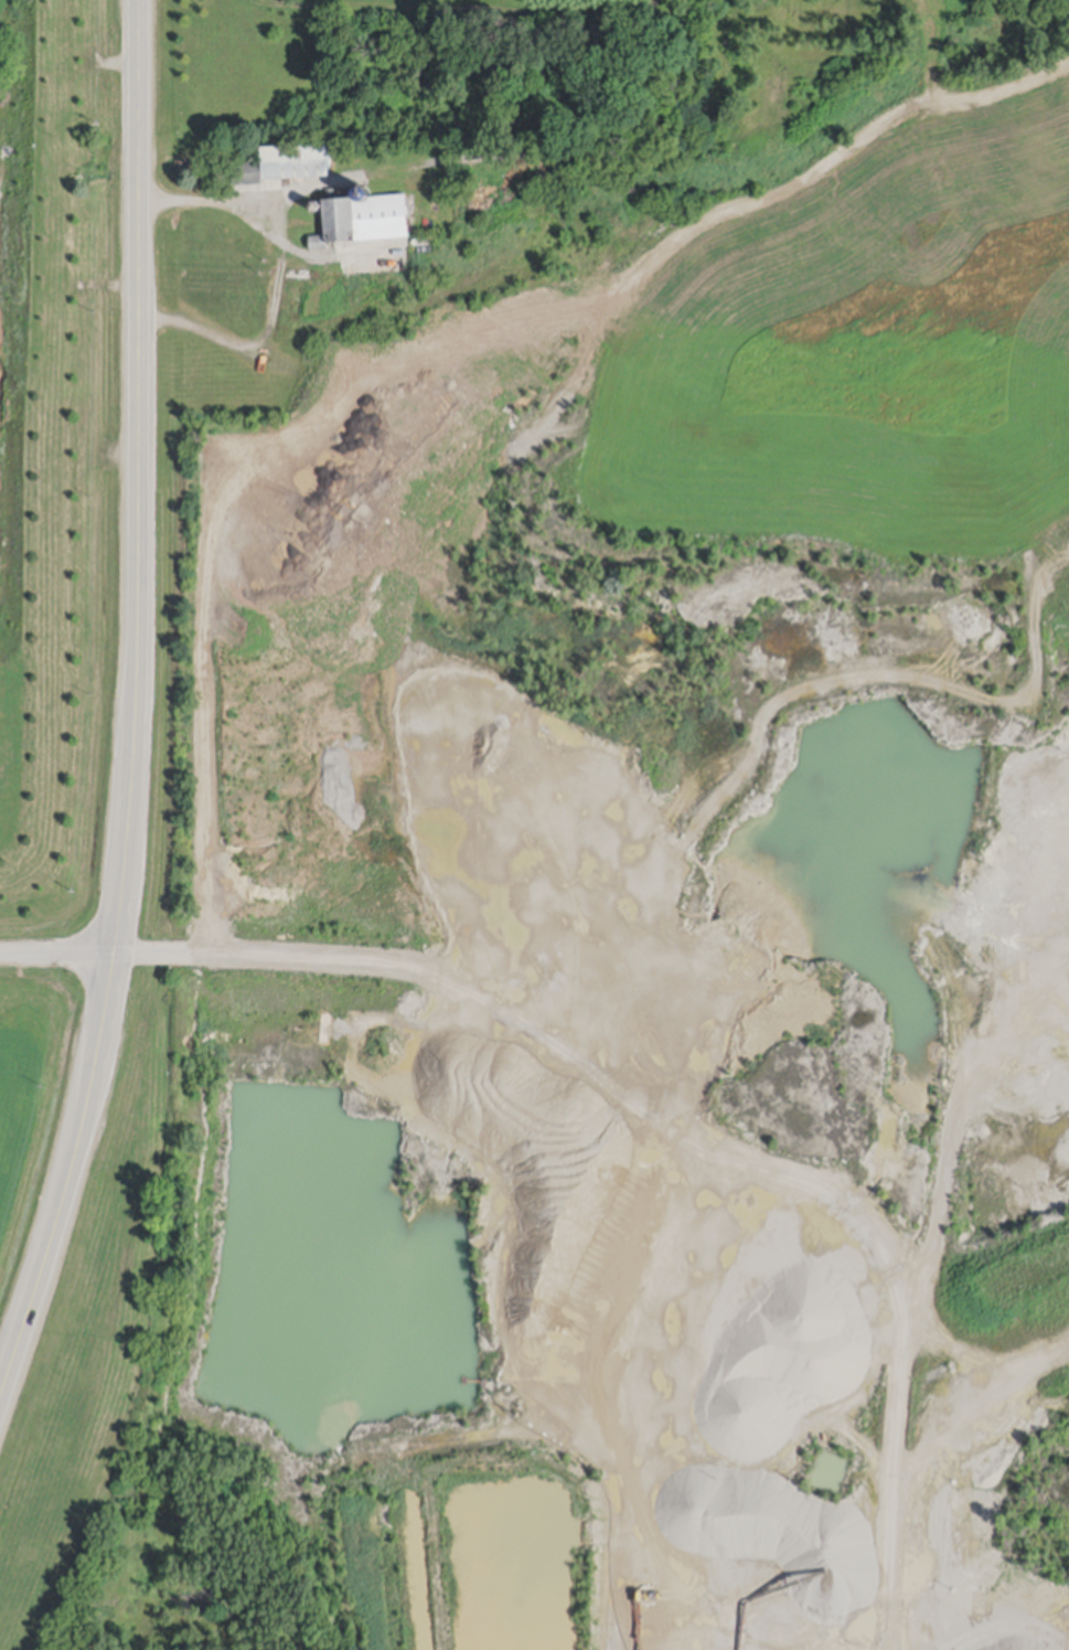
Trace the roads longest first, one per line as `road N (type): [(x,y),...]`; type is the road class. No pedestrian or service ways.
road 1 (secondary): [(0,1402),(70,1189),(122,902),(138,654),(138,0)]

